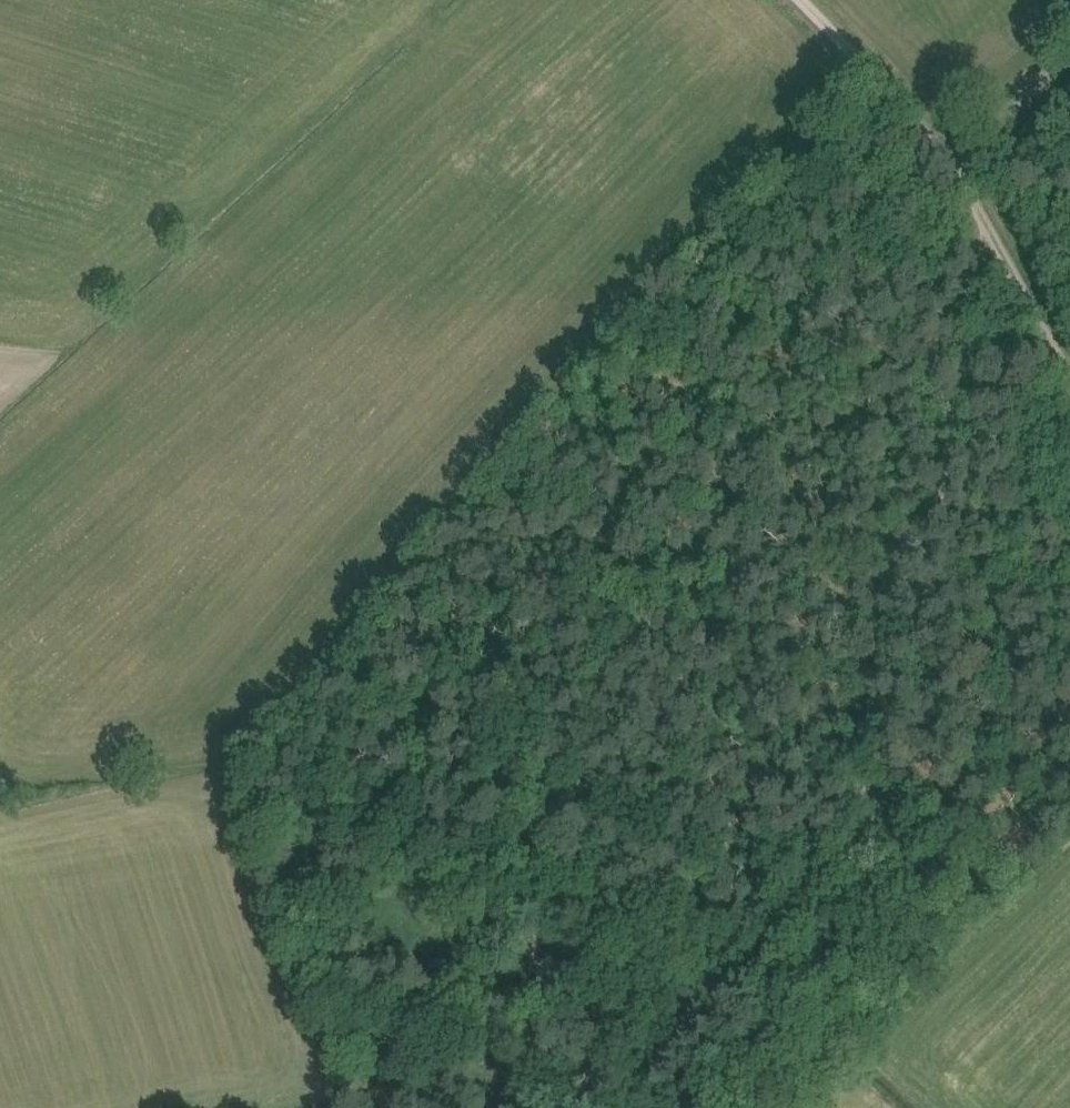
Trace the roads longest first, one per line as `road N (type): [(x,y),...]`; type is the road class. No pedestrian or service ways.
road 1 (track): [(740,1107),(857,845),(917,629),(960,380),(977,187)]
road 2 (track): [(796,0),(968,172)]
road 3 (track): [(1069,344),(968,172)]
road 4 (track): [(968,172),(1069,60)]

